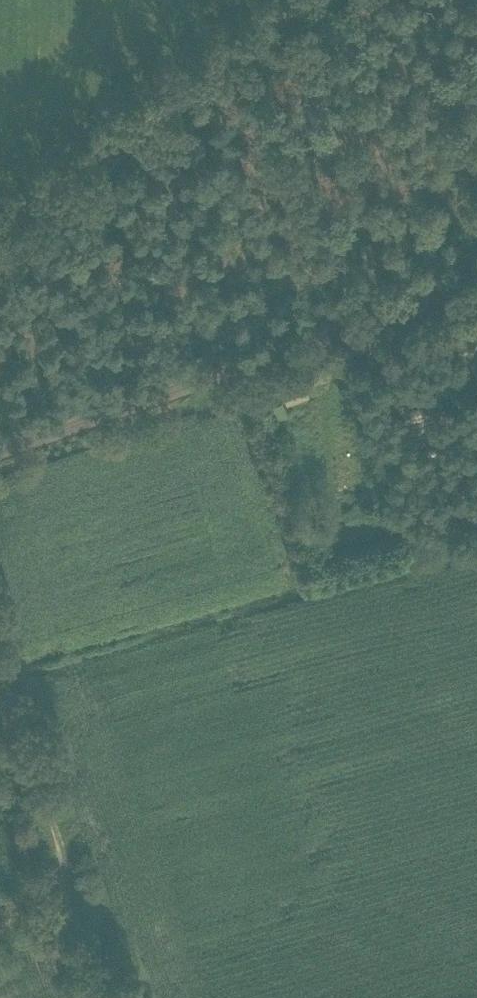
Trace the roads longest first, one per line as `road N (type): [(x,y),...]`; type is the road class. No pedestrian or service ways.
road 1 (track): [(0,451),(476,292)]
road 2 (track): [(312,0),(0,235)]
road 3 (track): [(0,680),(75,907)]

